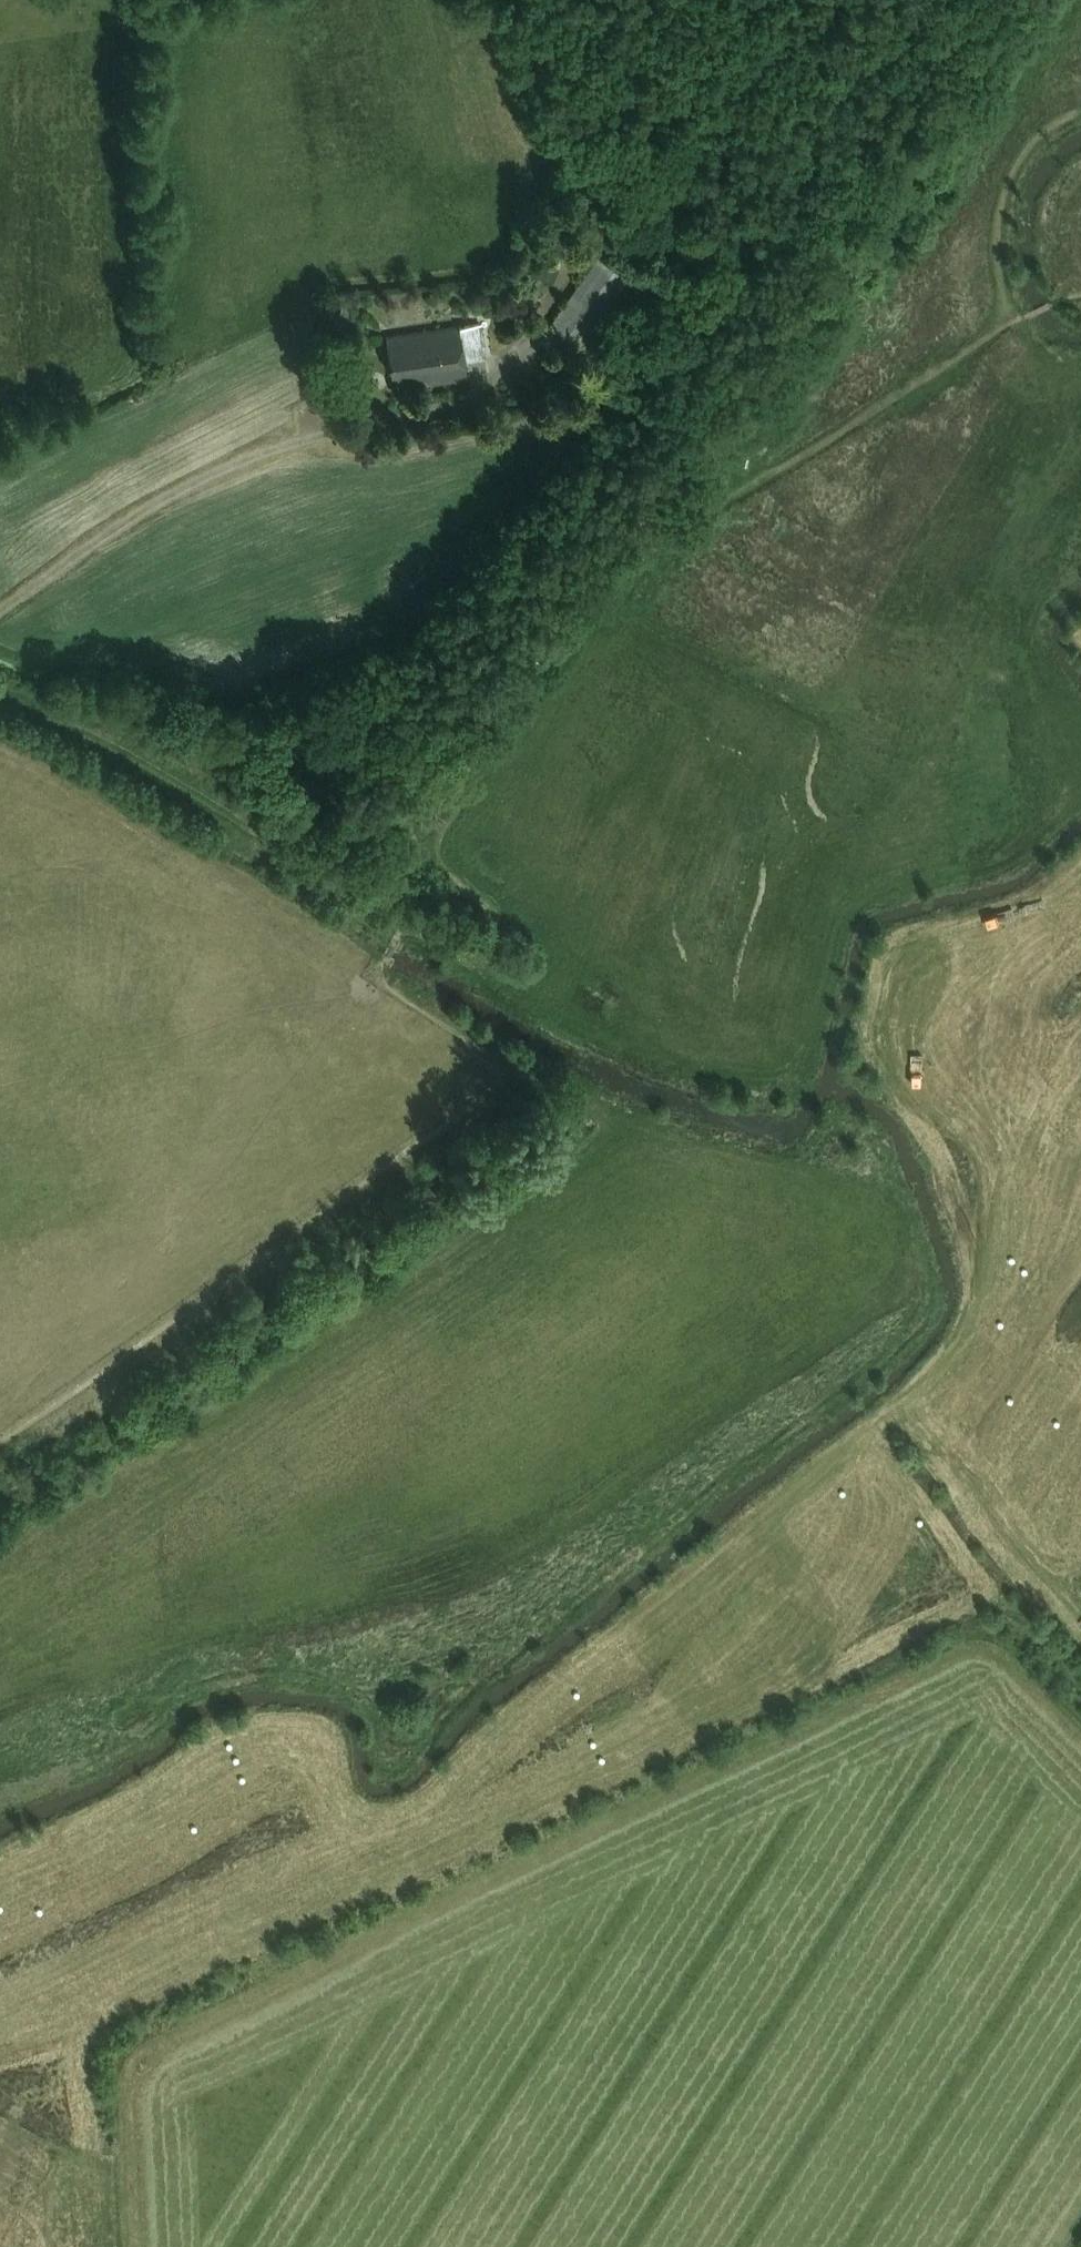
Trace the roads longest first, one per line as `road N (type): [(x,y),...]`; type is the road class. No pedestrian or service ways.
road 1 (track): [(0,612),(157,503),(251,459),(477,397),(569,385)]

